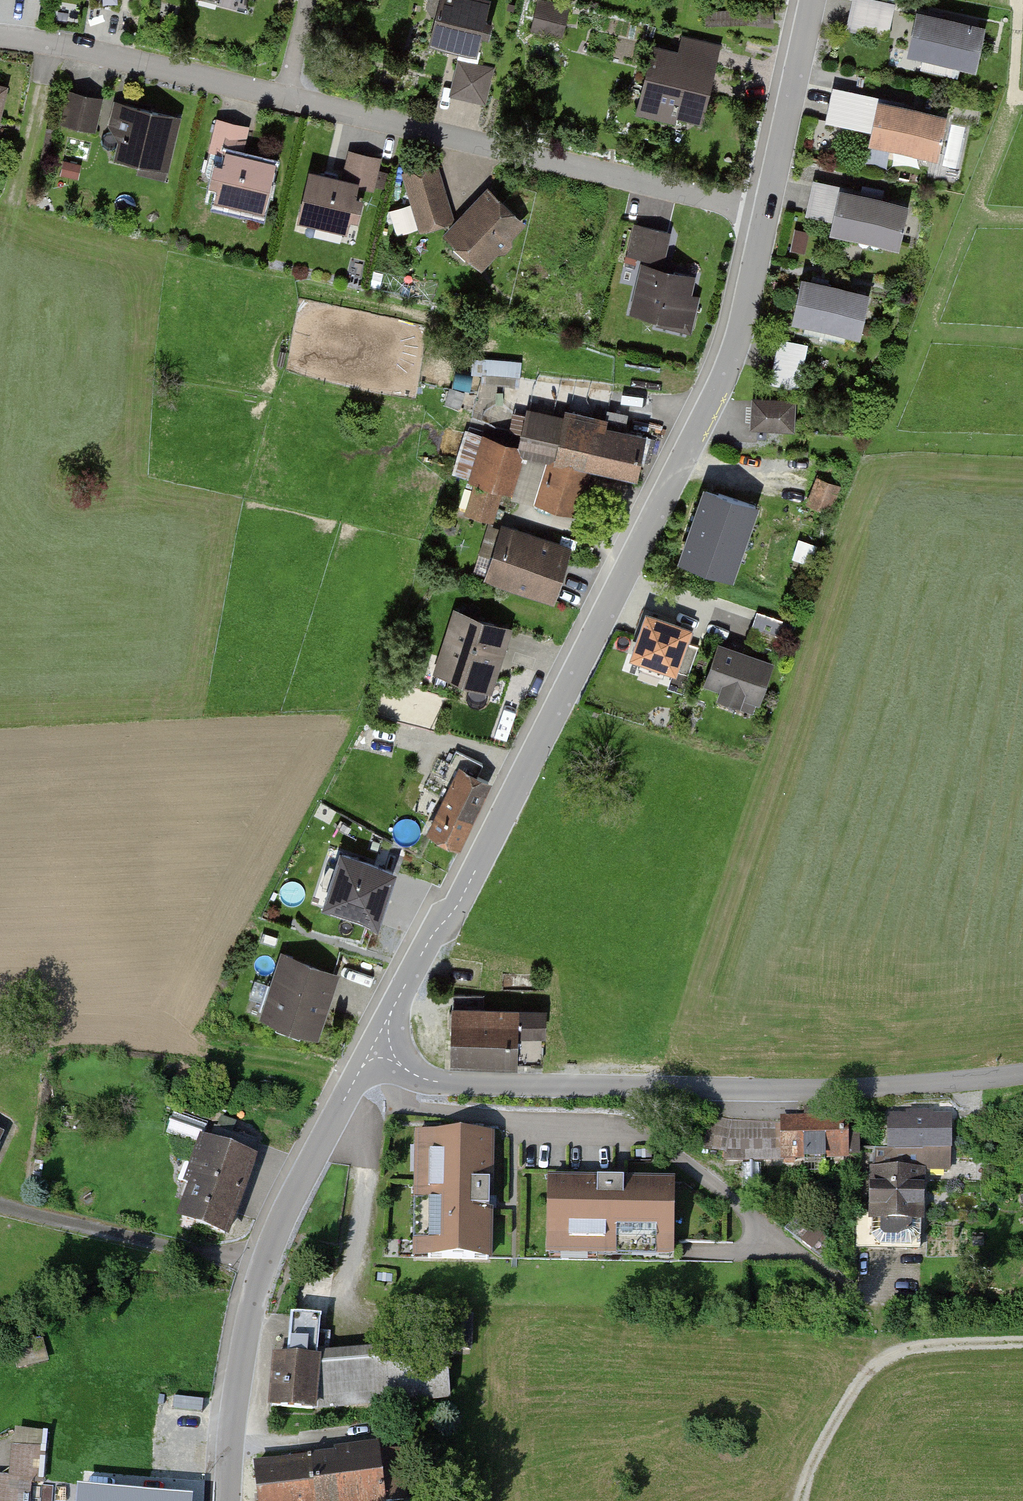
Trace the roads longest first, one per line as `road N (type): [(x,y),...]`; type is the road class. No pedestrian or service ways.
road 1 (unclassified): [(382,1048),(391,1013),(461,901),(729,362),(766,212)]
road 2 (unclassified): [(1022,1076),(837,1090),(481,1085),(419,1077),(382,1048)]
road 3 (residential): [(285,99),(766,212)]
road 4 (track): [(801,1500),(836,1409),(870,1367),(897,1352),(1022,1345)]
road 5 (residential): [(0,35),(285,99)]
road 6 (residential): [(0,1206),(264,1264)]
road 7 (unclassified): [(264,1264),(300,1180),(362,1067),(382,1048)]
road 8 (unclassified): [(226,1500),(242,1350),(264,1264)]
road 9 (unclassified): [(766,212),(812,0)]

